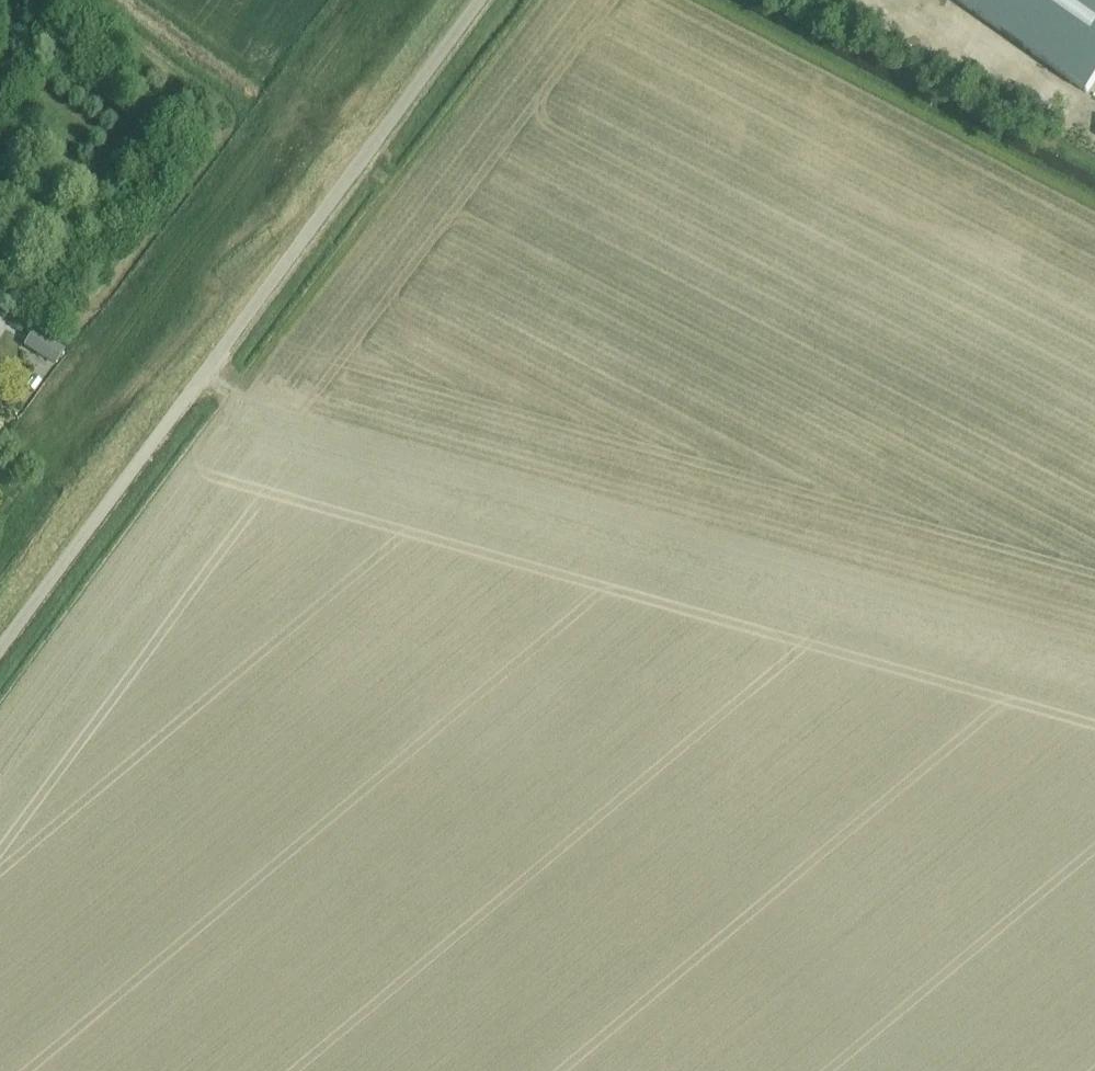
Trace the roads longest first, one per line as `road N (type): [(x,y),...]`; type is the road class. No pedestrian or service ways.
road 1 (unclassified): [(0,648),(478,0)]

